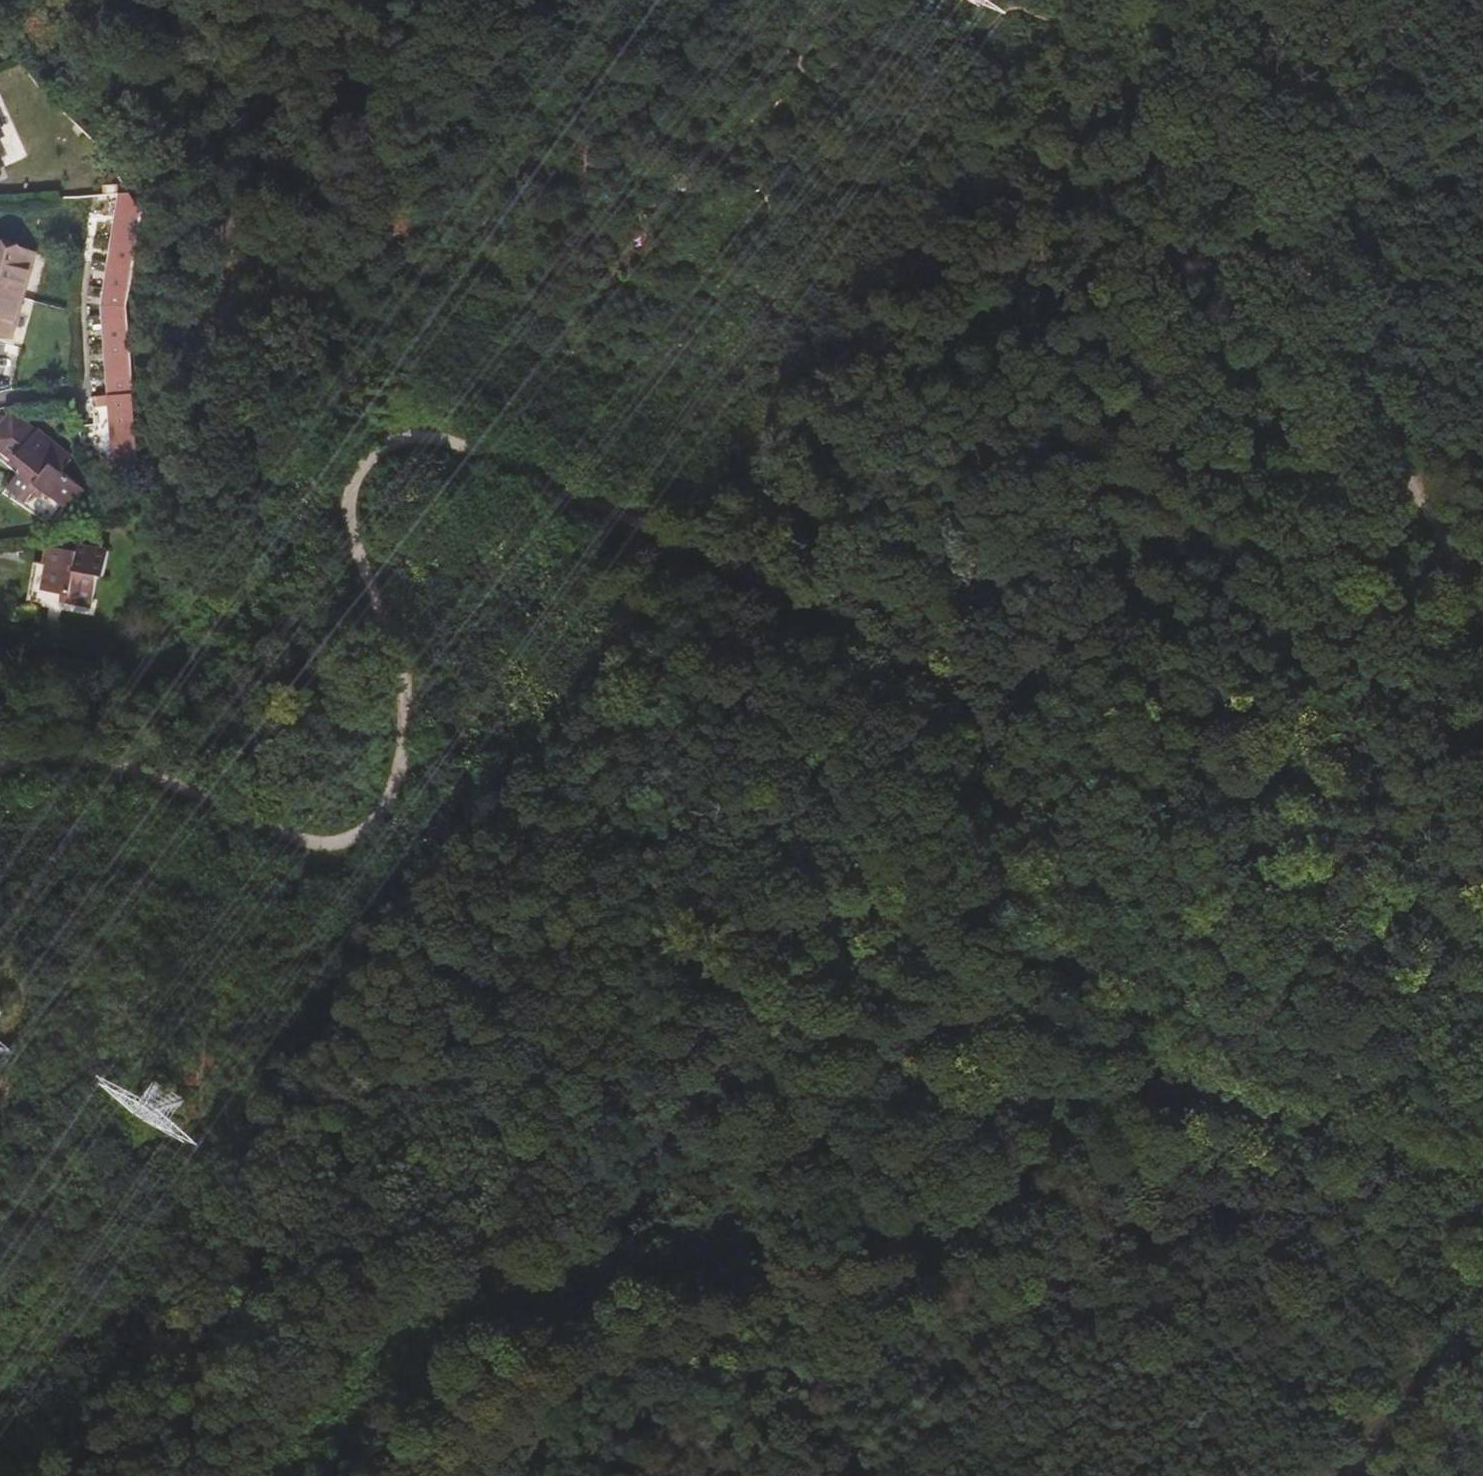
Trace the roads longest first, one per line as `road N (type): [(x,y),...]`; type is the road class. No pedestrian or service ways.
road 1 (unclassified): [(1180,0),(1482,611)]
road 2 (unclassified): [(1482,1303),(1347,1475)]

